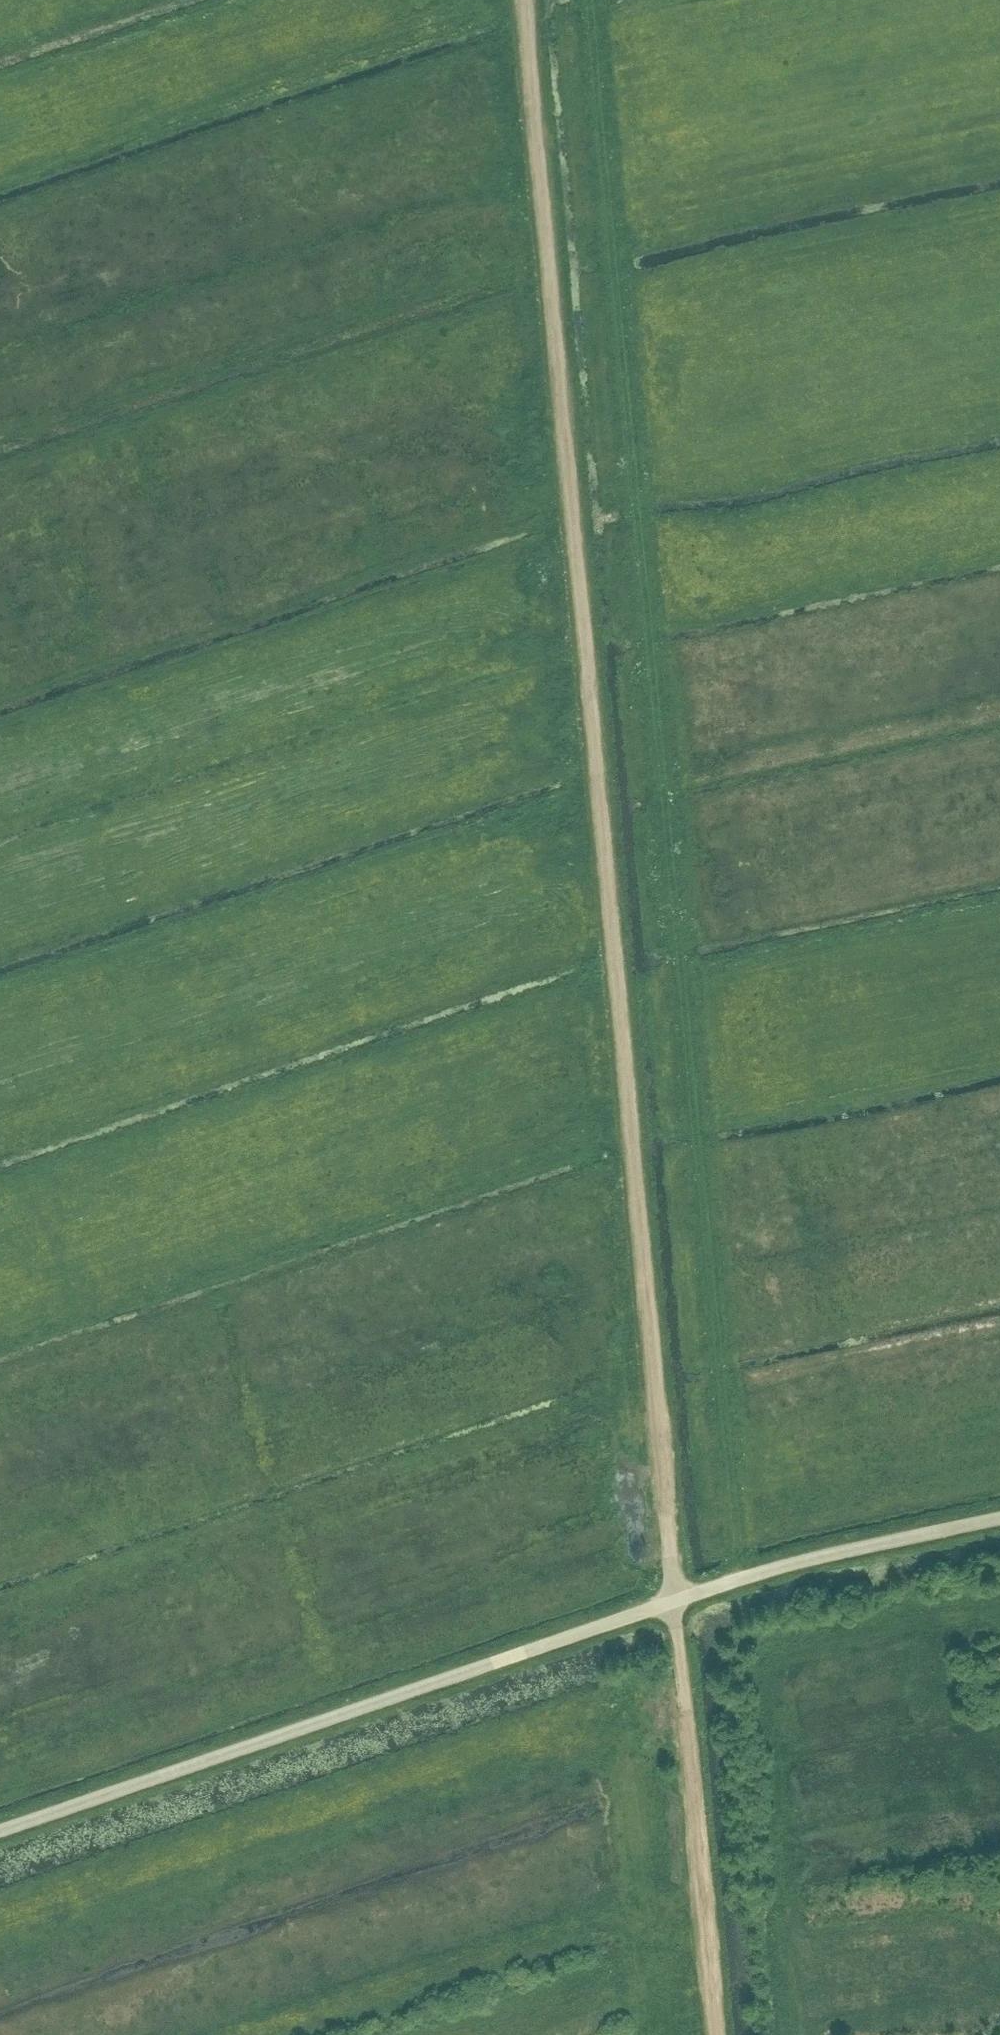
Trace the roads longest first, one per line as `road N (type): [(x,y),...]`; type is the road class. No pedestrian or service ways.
road 1 (track): [(719,2034),(517,0)]
road 2 (unclassified): [(0,1829),(673,1601)]
road 3 (unclassified): [(999,1517),(794,1561),(673,1601)]

